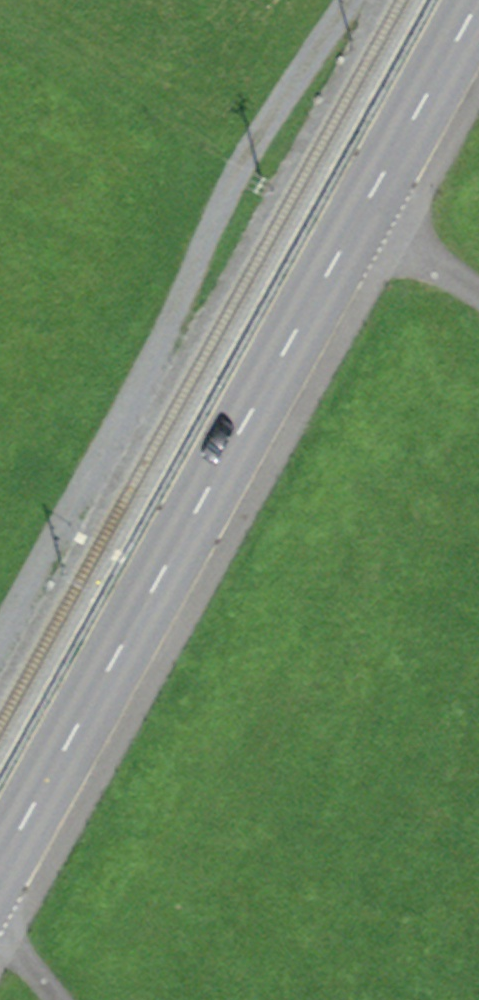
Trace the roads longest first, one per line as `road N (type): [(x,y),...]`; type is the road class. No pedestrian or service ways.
road 1 (secondary): [(0,863),(478,0)]
road 2 (track): [(352,0),(233,183),(155,351),(0,631)]
road 3 (track): [(358,219),(478,290)]

